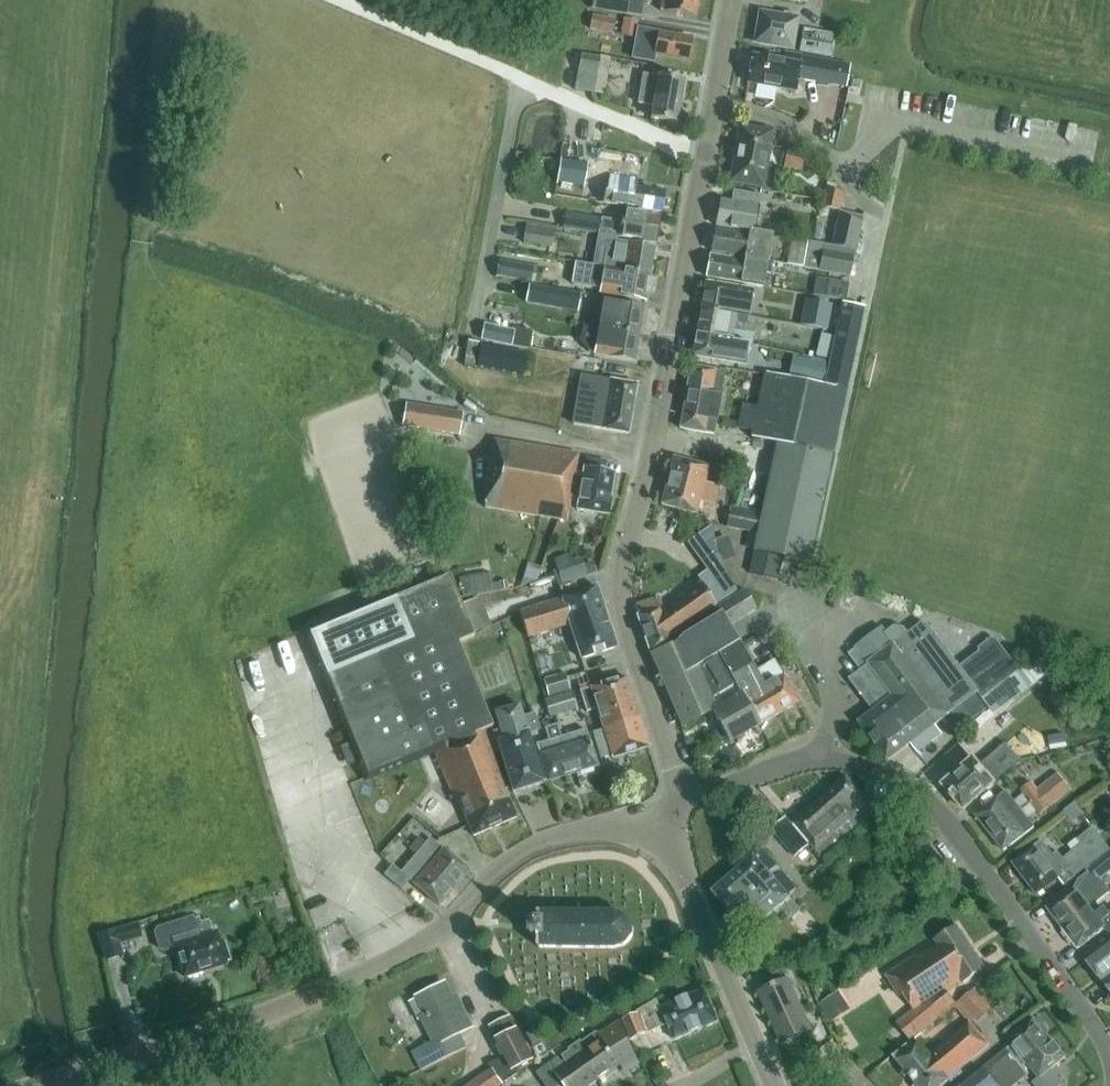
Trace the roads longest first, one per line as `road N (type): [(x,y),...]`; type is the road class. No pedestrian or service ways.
road 1 (tertiary): [(682,796),(627,630),(620,568),(662,402),(733,0)]
road 2 (tertiary): [(33,1085),(280,1008),(428,942),(495,873),(533,848),(678,820)]
road 3 (unclassified): [(1109,1054),(946,818),(911,786)]
road 4 (tertiary): [(774,1085),(692,890),(678,820)]
road 5 (unclassified): [(682,796),(819,758),(911,786)]

